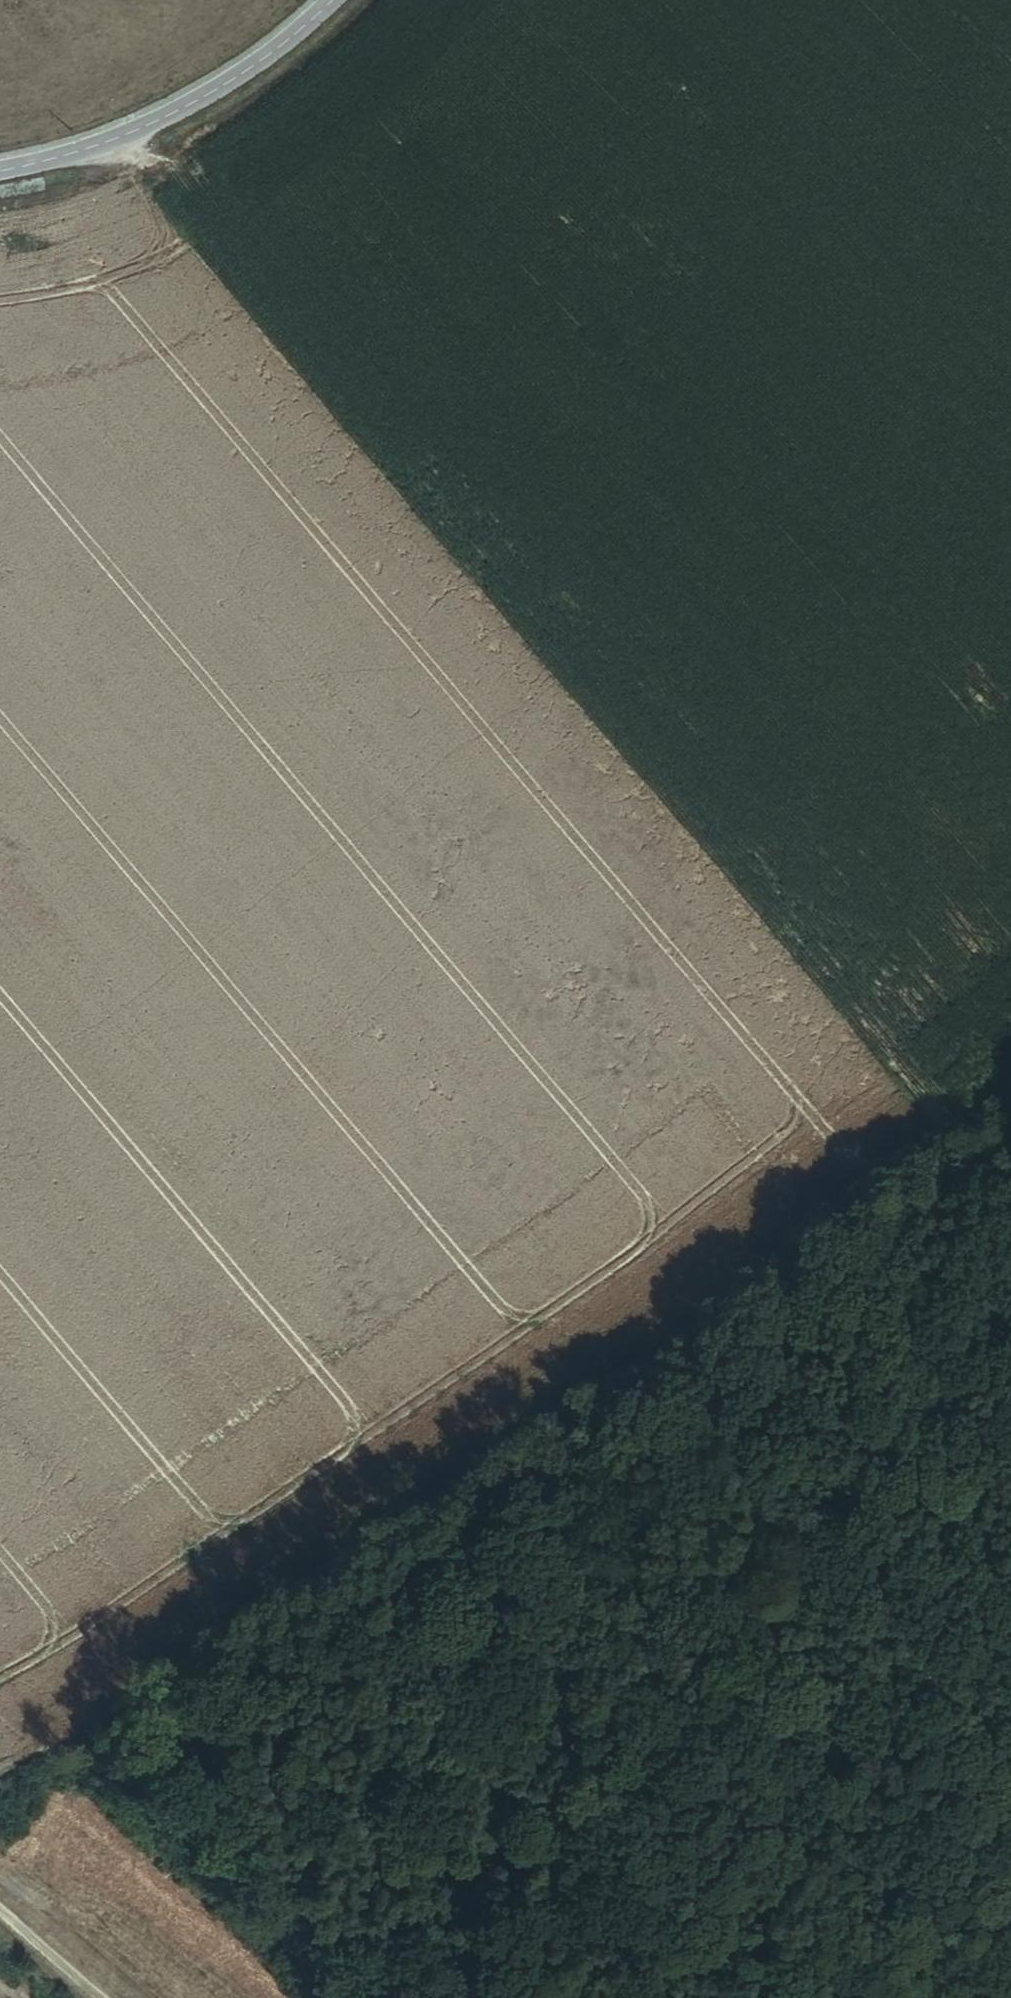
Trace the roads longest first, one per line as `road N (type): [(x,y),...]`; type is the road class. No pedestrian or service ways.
road 1 (residential): [(0,173),(129,136),(229,78),(325,0)]
road 2 (track): [(0,1911),(94,1997)]

